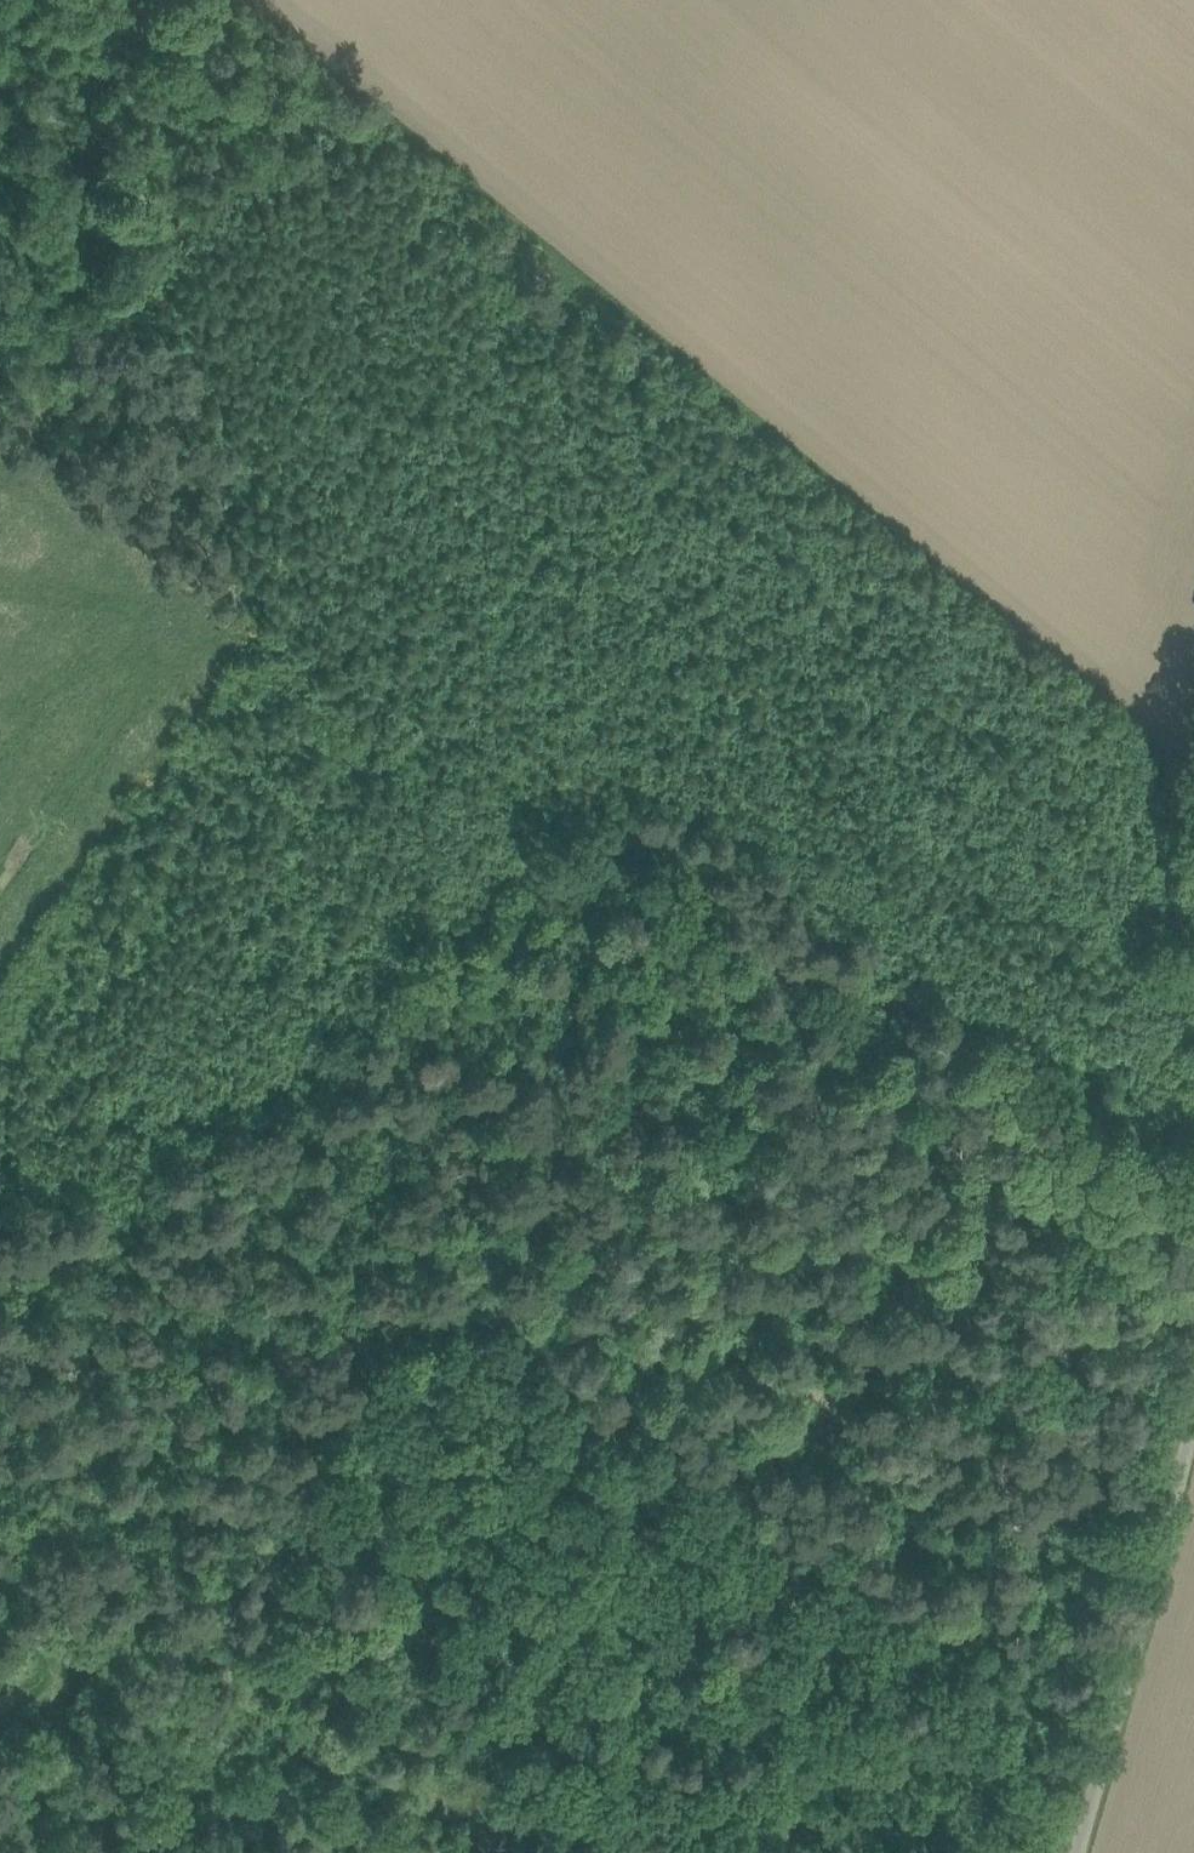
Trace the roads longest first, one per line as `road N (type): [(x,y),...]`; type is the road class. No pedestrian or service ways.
road 1 (unclassified): [(1074,1852),(1193,1410)]
road 2 (track): [(0,1633),(21,1634),(48,1658),(52,1686),(0,1737)]

